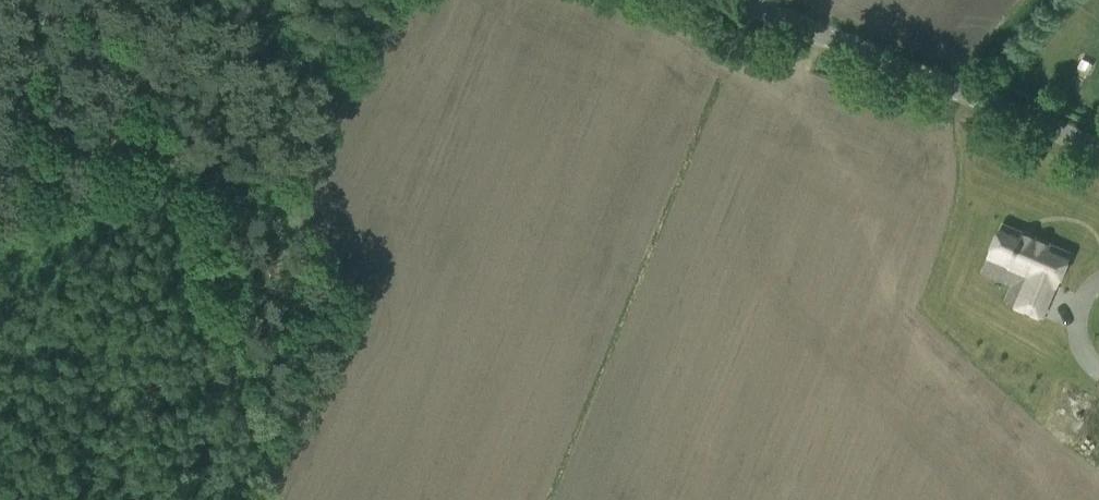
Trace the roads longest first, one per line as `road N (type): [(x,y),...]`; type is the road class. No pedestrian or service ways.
road 1 (unclassified): [(1098,149),(741,0)]

